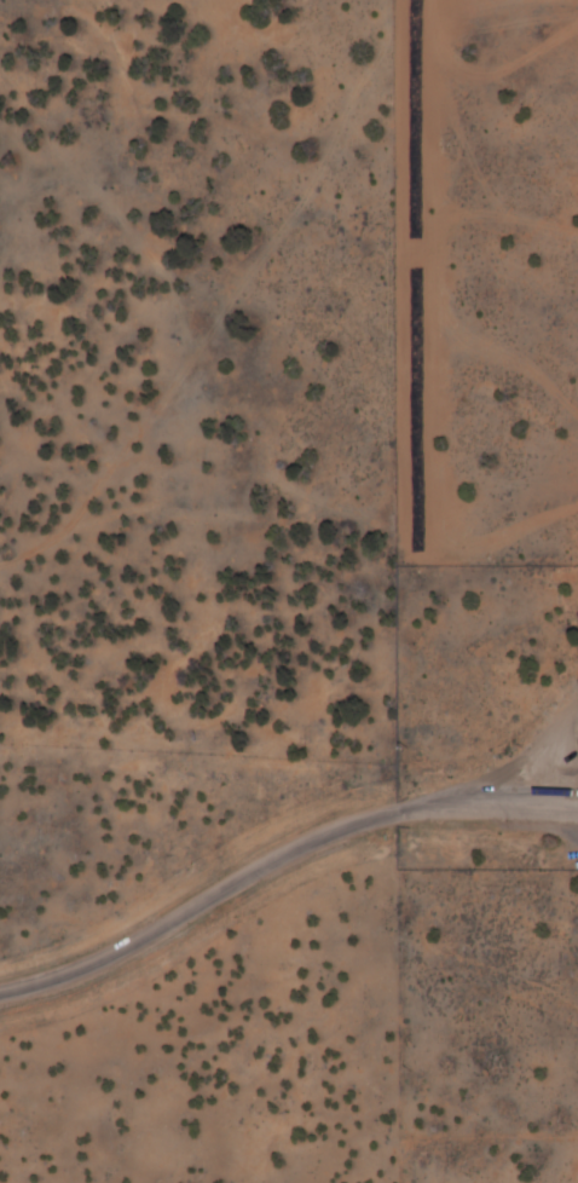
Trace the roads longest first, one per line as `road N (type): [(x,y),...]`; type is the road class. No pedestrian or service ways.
road 1 (residential): [(0,994),(42,988),(132,952),(301,839),(403,810),(577,814)]
road 2 (track): [(126,0),(160,74),(232,296),(207,422),(100,537)]
road 3 (track): [(439,472),(100,537)]

